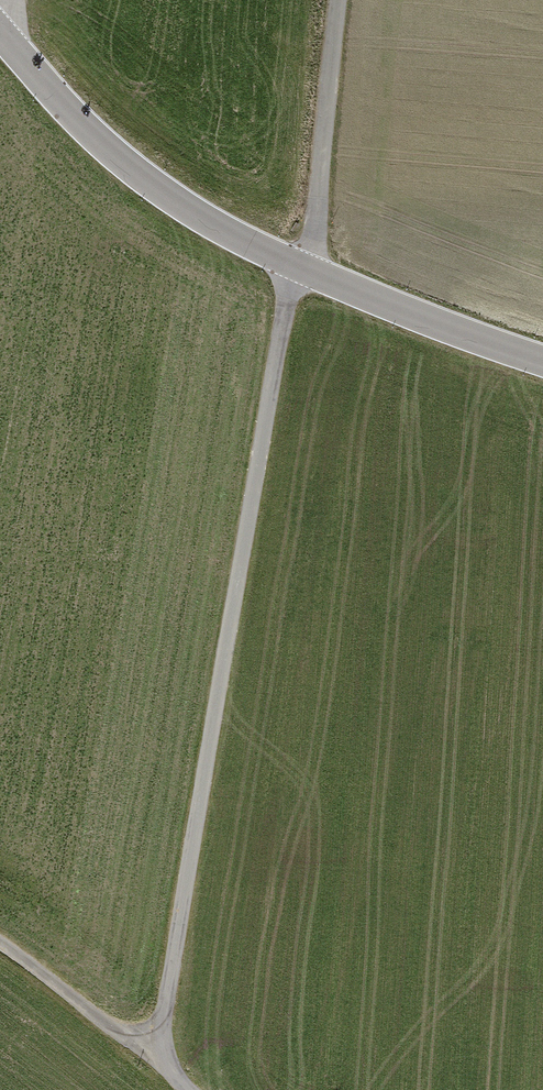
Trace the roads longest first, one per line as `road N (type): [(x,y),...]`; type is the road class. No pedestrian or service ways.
road 1 (residential): [(196,1089),(157,1058),(289,295),(302,266)]
road 2 (tertiary): [(302,266),(220,228),(117,155),(0,32)]
road 3 (unclassified): [(302,266),(316,233),(340,0)]
road 4 (tertiary): [(542,362),(302,266)]
road 5 (track): [(157,1058),(0,942)]

